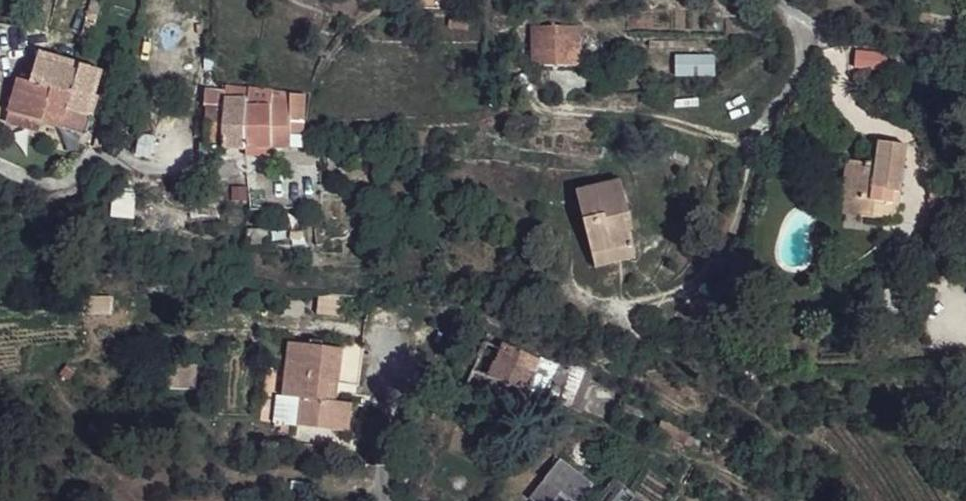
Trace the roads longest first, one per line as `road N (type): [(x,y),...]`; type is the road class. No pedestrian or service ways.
road 1 (unclassified): [(392,500),(385,449),(391,350)]

